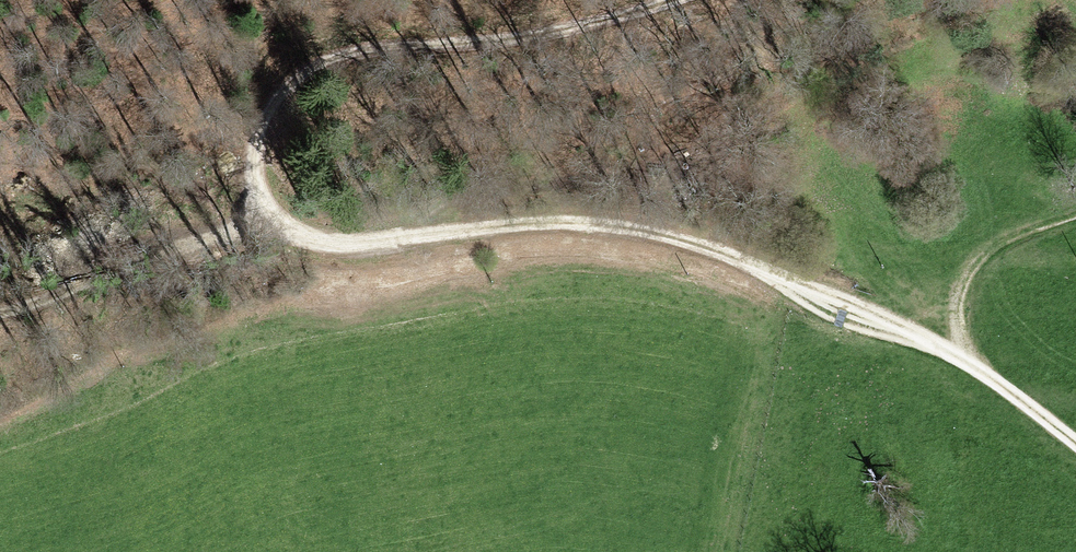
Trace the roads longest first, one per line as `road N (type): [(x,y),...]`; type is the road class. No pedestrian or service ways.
road 1 (unclassified): [(670,0),(552,33),(365,51),(318,63),(289,85),(261,128),(254,162),(261,195),(294,234),(328,244),(457,232),(608,233),(792,280),(883,315),(1075,449)]
road 2 (track): [(279,223),(147,252),(0,311)]
road 3 (track): [(972,376),(960,327),(961,287),(989,251),(1075,218)]

